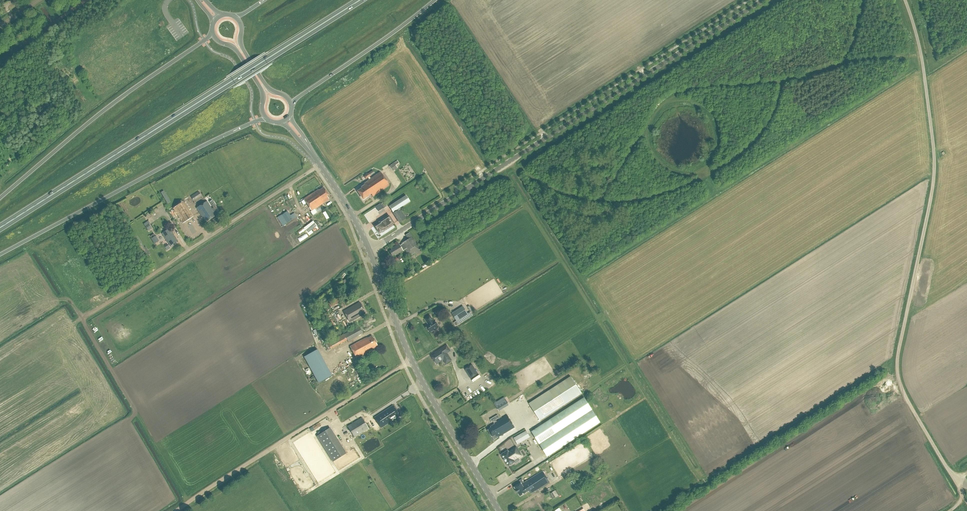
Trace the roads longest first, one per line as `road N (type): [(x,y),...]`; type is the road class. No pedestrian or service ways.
road 1 (unclassified): [(905,0),(934,164),(898,377),(965,499)]
road 2 (tertiary): [(369,250),(763,0)]
road 3 (trunk): [(0,228),(359,0)]
road 4 (track): [(180,256),(82,320),(189,502)]
road 5 (trunk): [(0,255),(266,118)]
road 6 (residential): [(411,359),(175,510)]
road 7 (trunk): [(213,35),(95,118),(0,198)]
road 8 (trunk): [(291,103),(436,0)]
road 9 (secondary): [(499,510),(411,359)]
road 10 (residential): [(180,256),(320,165)]

